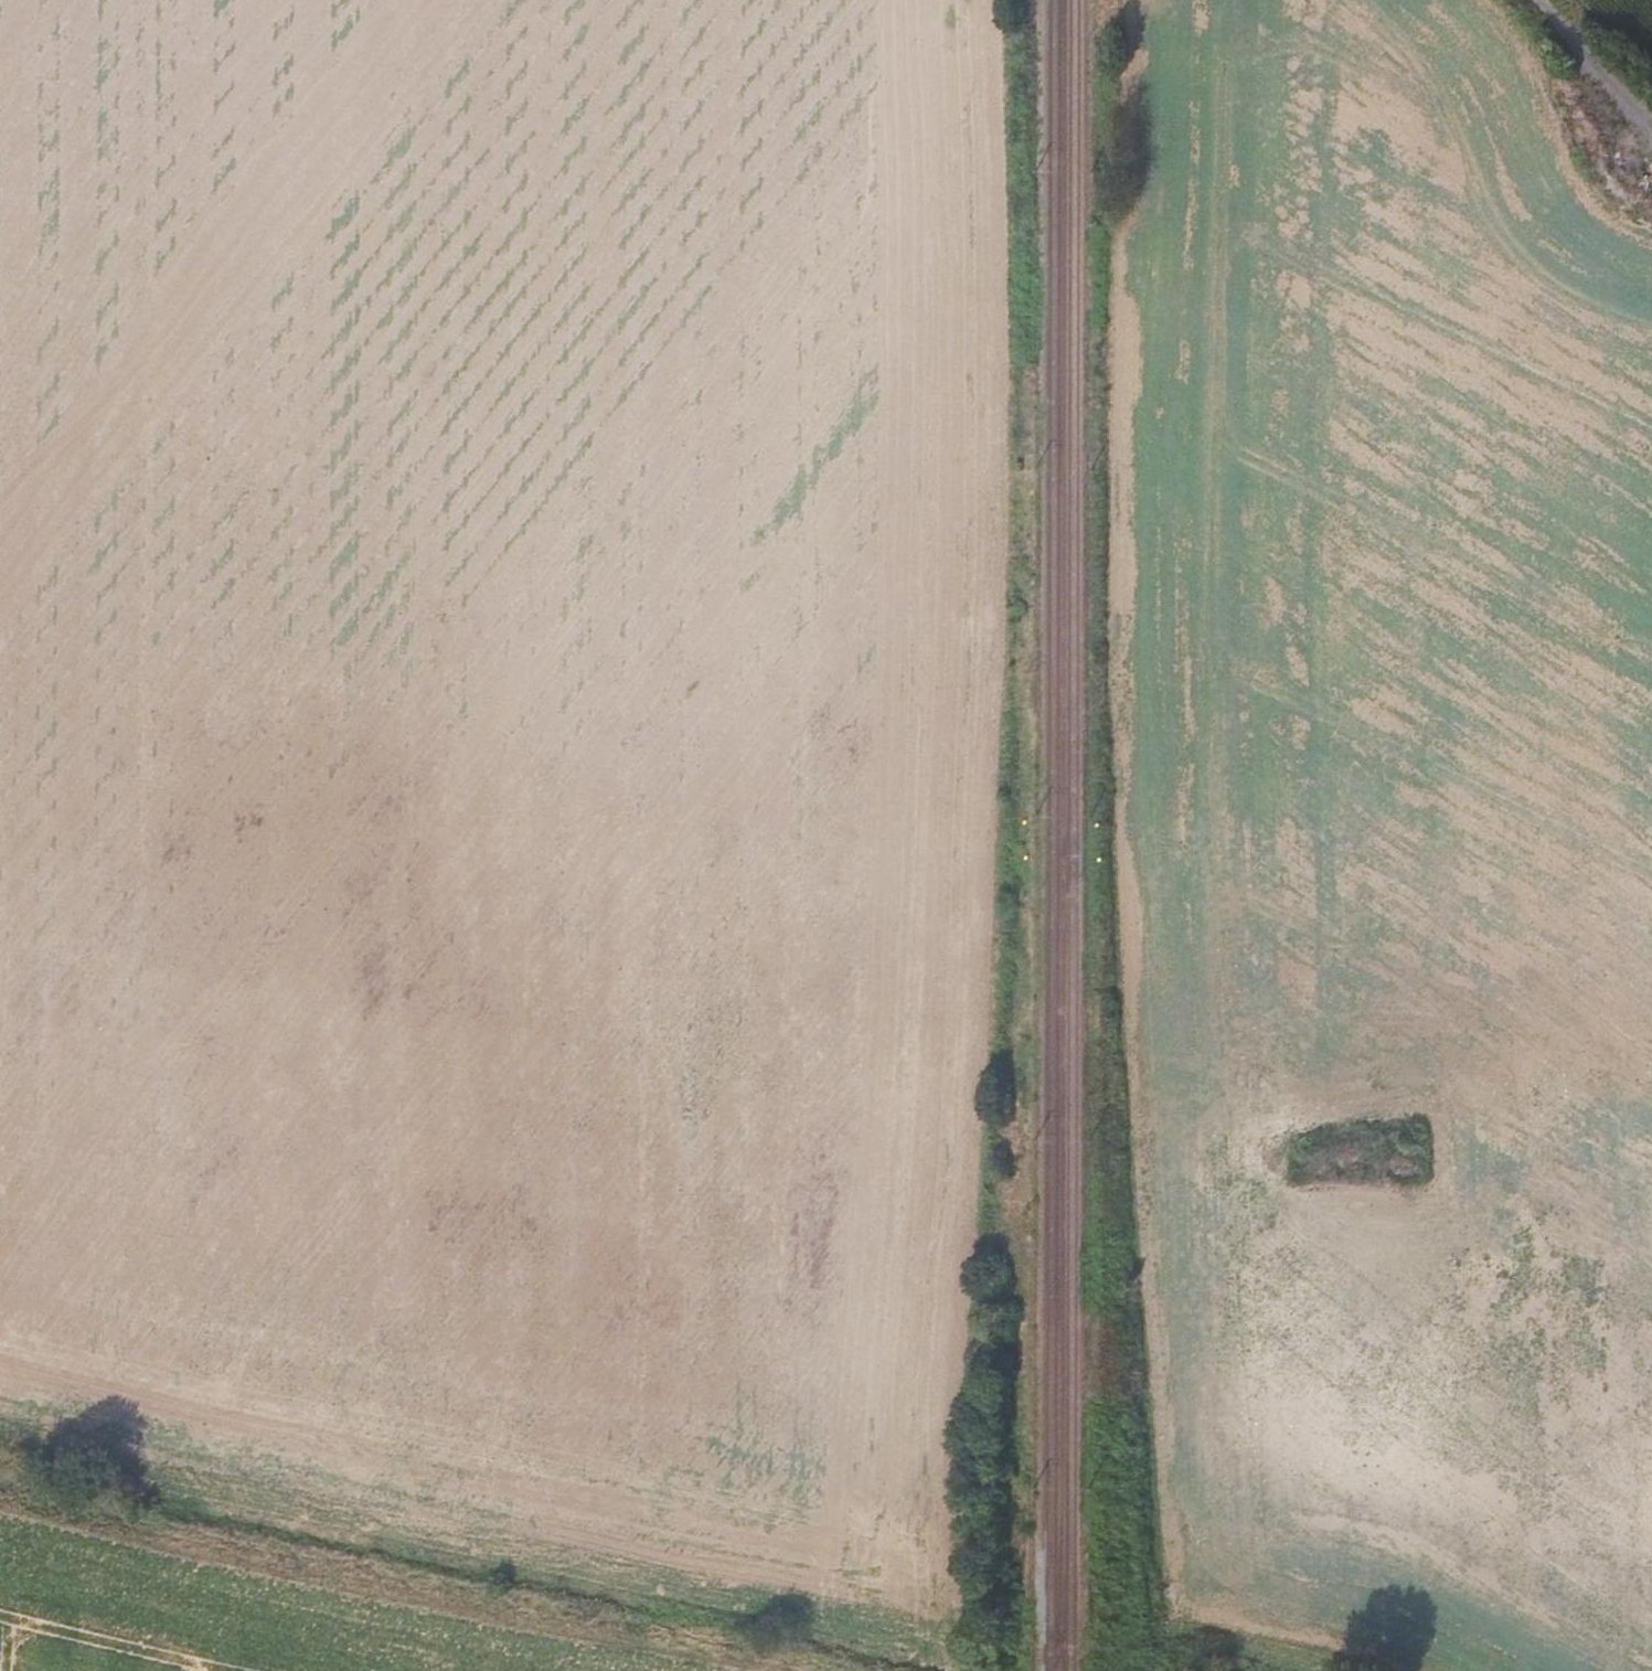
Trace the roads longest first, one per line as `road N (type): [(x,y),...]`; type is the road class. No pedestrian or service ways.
road 1 (track): [(1651,124),(1535,0)]

